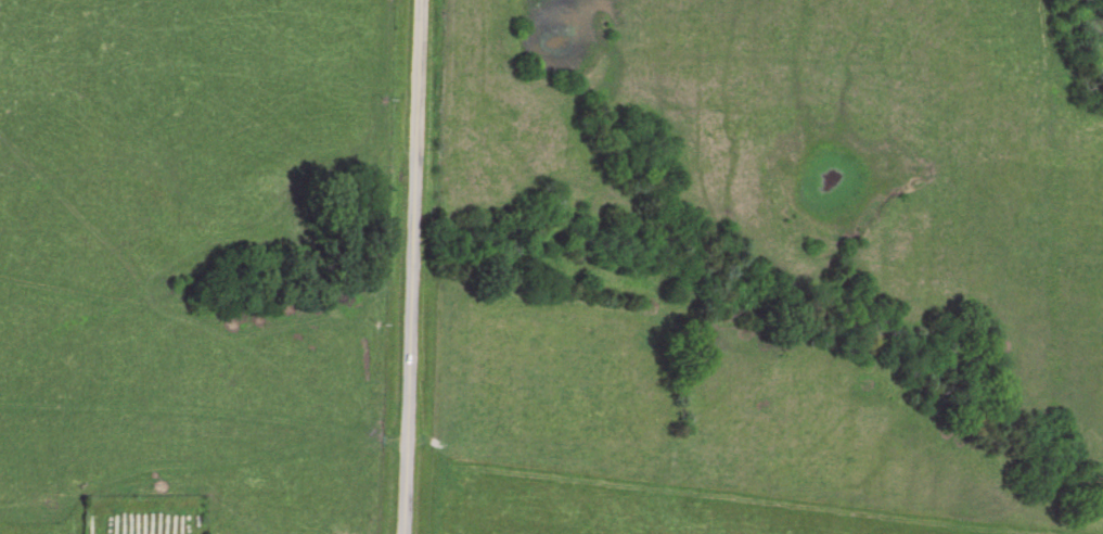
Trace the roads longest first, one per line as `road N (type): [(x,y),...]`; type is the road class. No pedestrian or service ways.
road 1 (residential): [(398,533),(417,0)]

